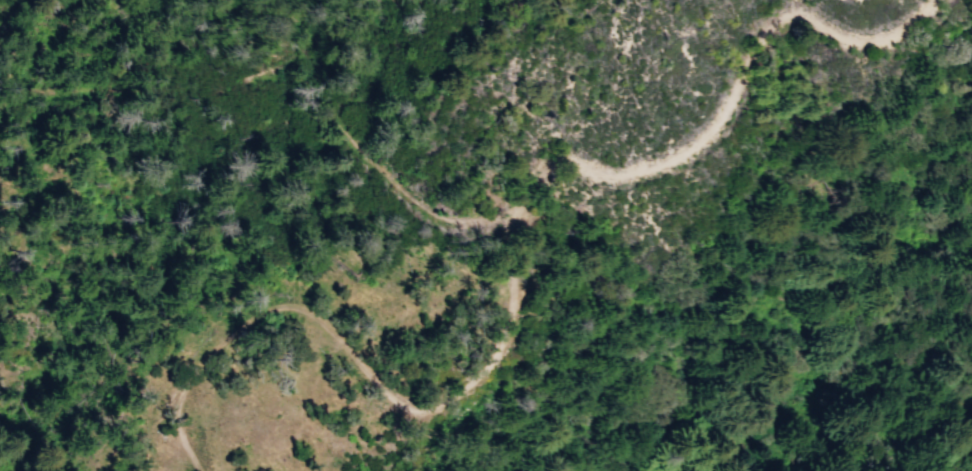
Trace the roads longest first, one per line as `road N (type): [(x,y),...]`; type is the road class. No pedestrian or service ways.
road 1 (track): [(944,0),(917,34),(863,48),(807,18),(771,36),(707,146),(663,170),(615,178),(579,168),(539,178),(537,216),(499,174),(431,193),(387,160),(354,111),(408,14),(378,0),(294,67),(254,75),(223,98),(218,128),(161,194),(93,188),(36,139),(0,47)]
road 2 (track): [(483,376),(428,419),(396,418),(359,353),(315,327),(275,316),(234,329),(179,400),(179,443),(199,470)]
road 3 (track): [(483,376),(523,328),(537,216)]

